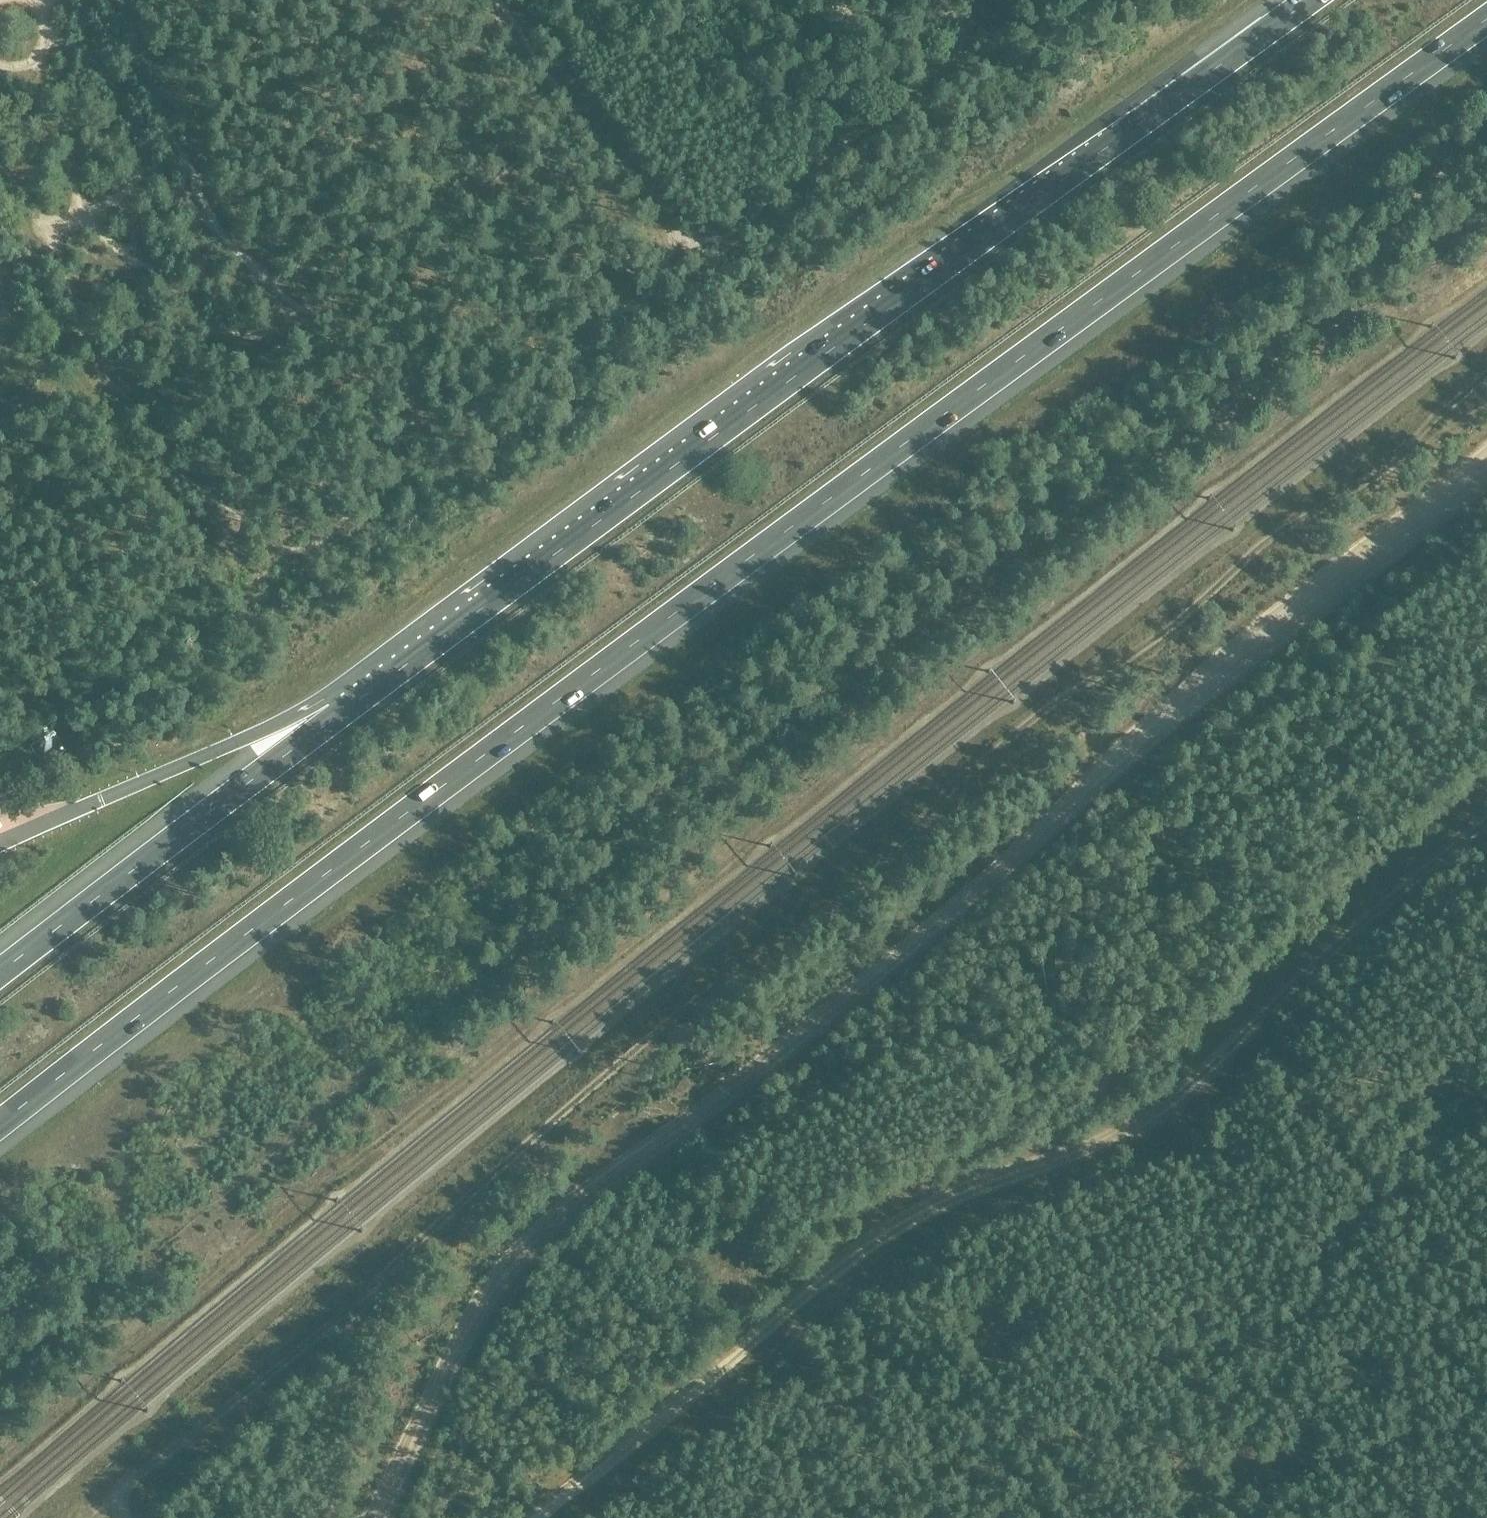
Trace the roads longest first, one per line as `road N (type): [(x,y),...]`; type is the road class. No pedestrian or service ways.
road 1 (motorway): [(0,1129),(651,635),(1486,24)]
road 2 (track): [(128,1517),(125,1499),(135,1478),(360,1300),(624,1062),(851,889),(1058,701),(1154,642),(1251,556),(1400,454),(1486,376)]
road 3 (motorway): [(1311,0),(333,721)]
road 4 (motorway): [(333,721),(0,973)]
road 5 (motorway): [(333,721),(240,744),(102,801)]

